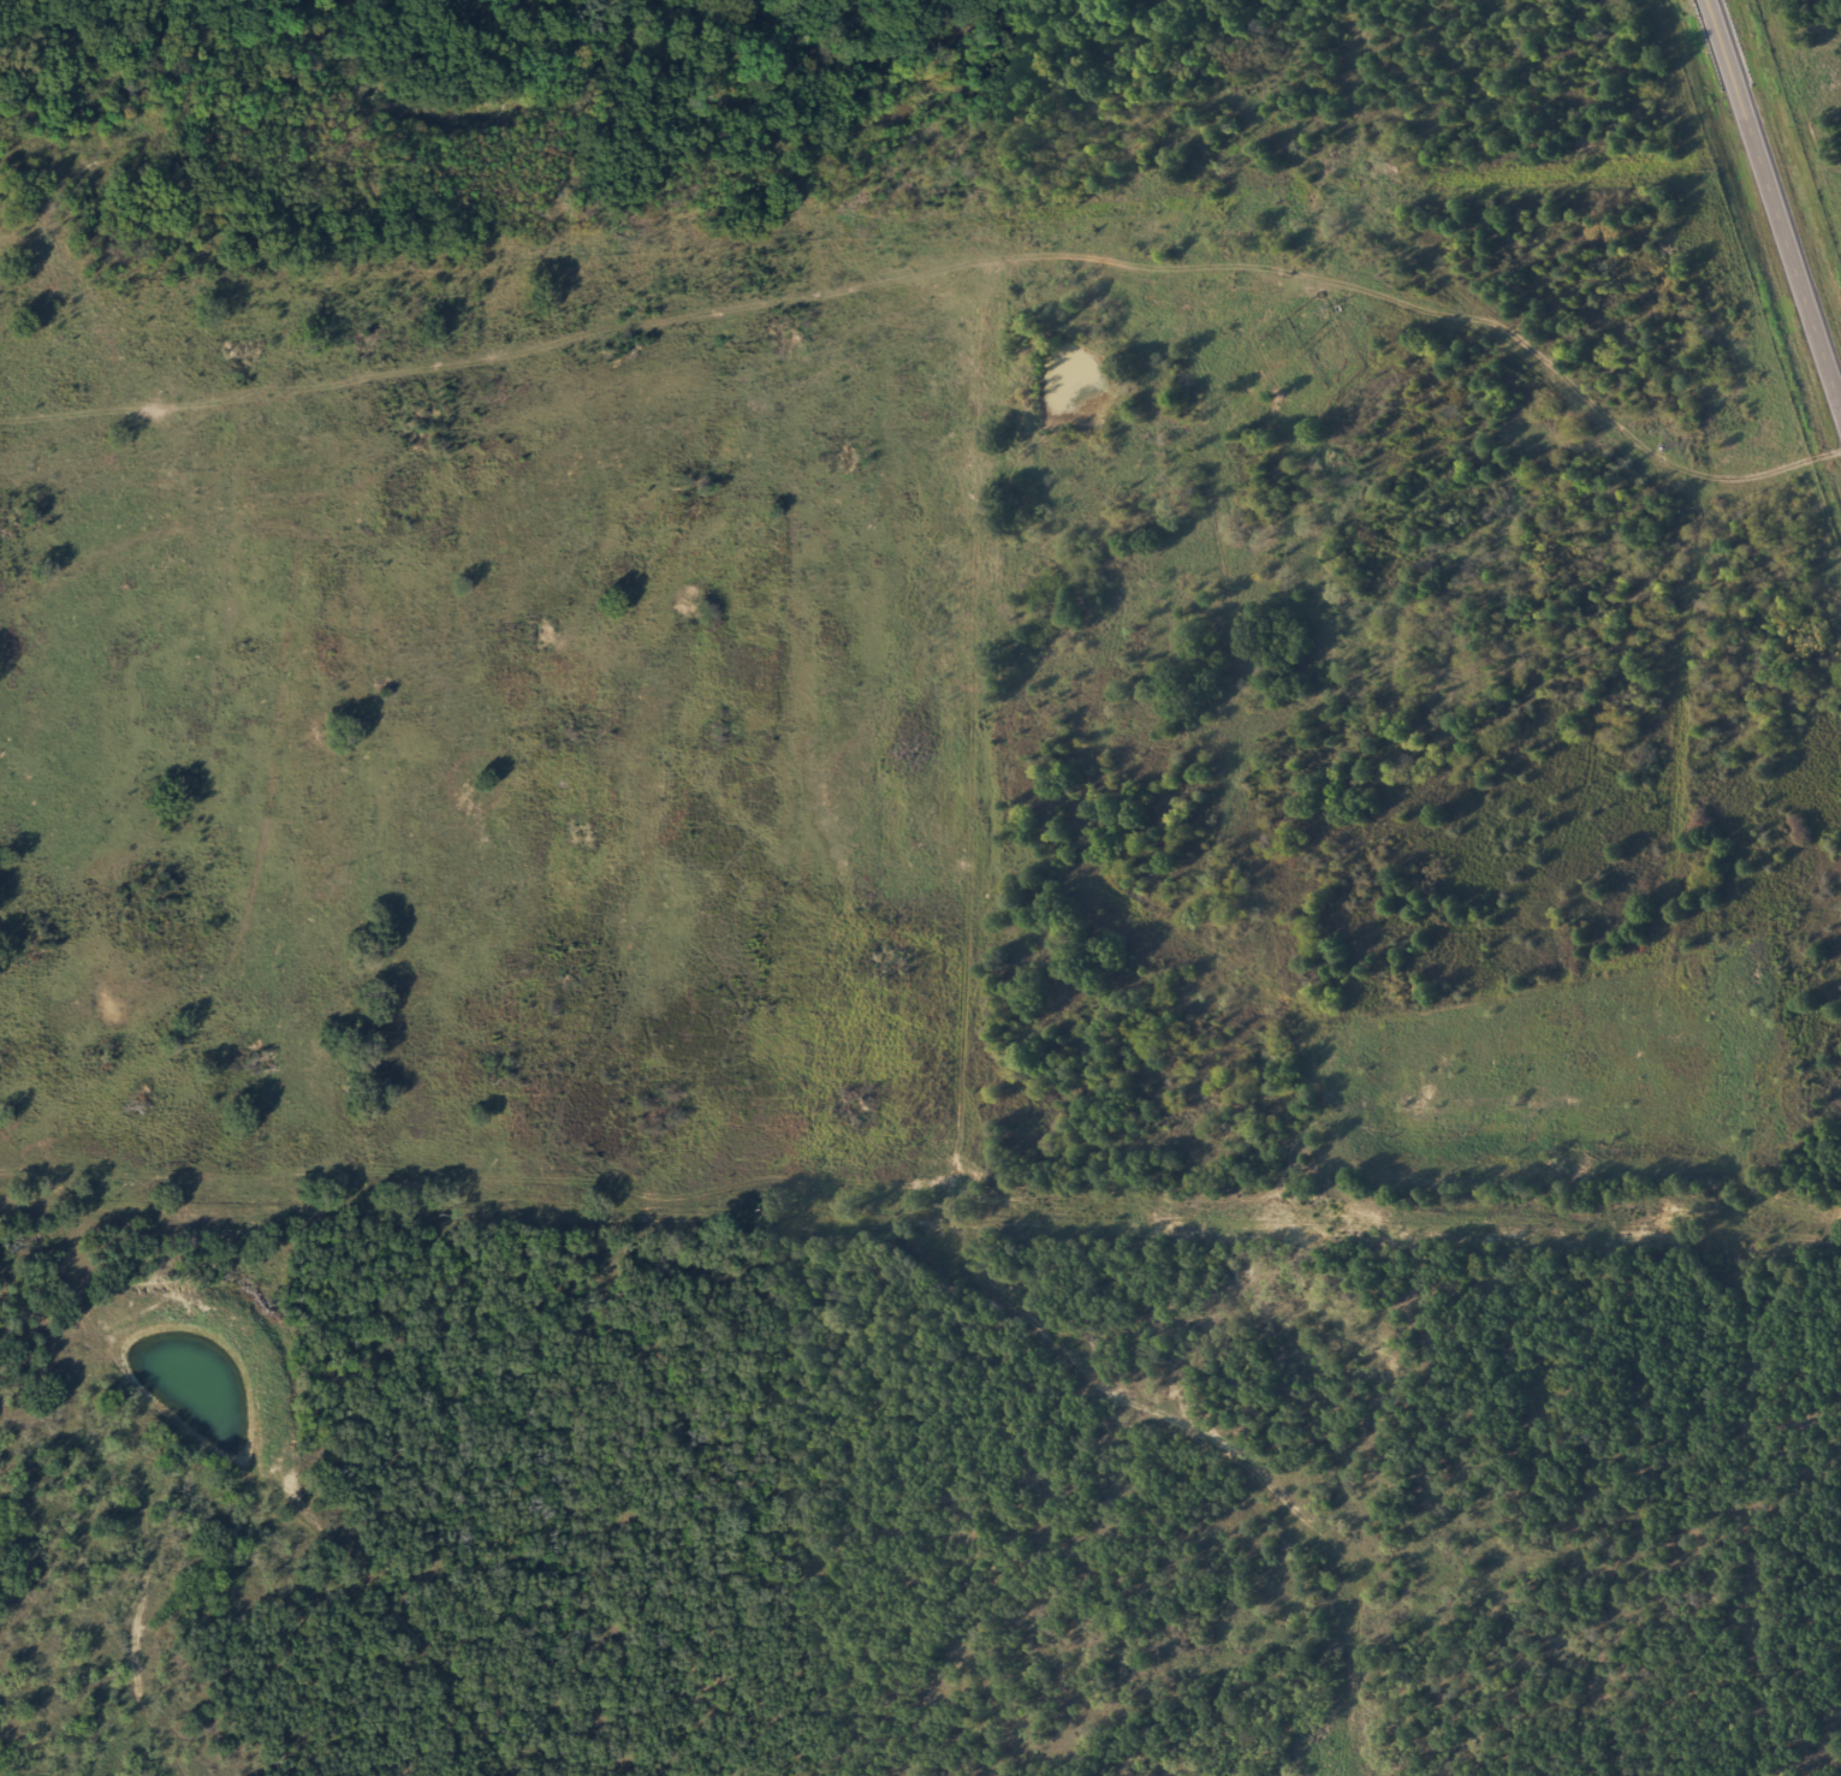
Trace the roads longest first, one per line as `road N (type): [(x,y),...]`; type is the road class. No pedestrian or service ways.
road 1 (primary): [(1840,399),(1709,0)]

